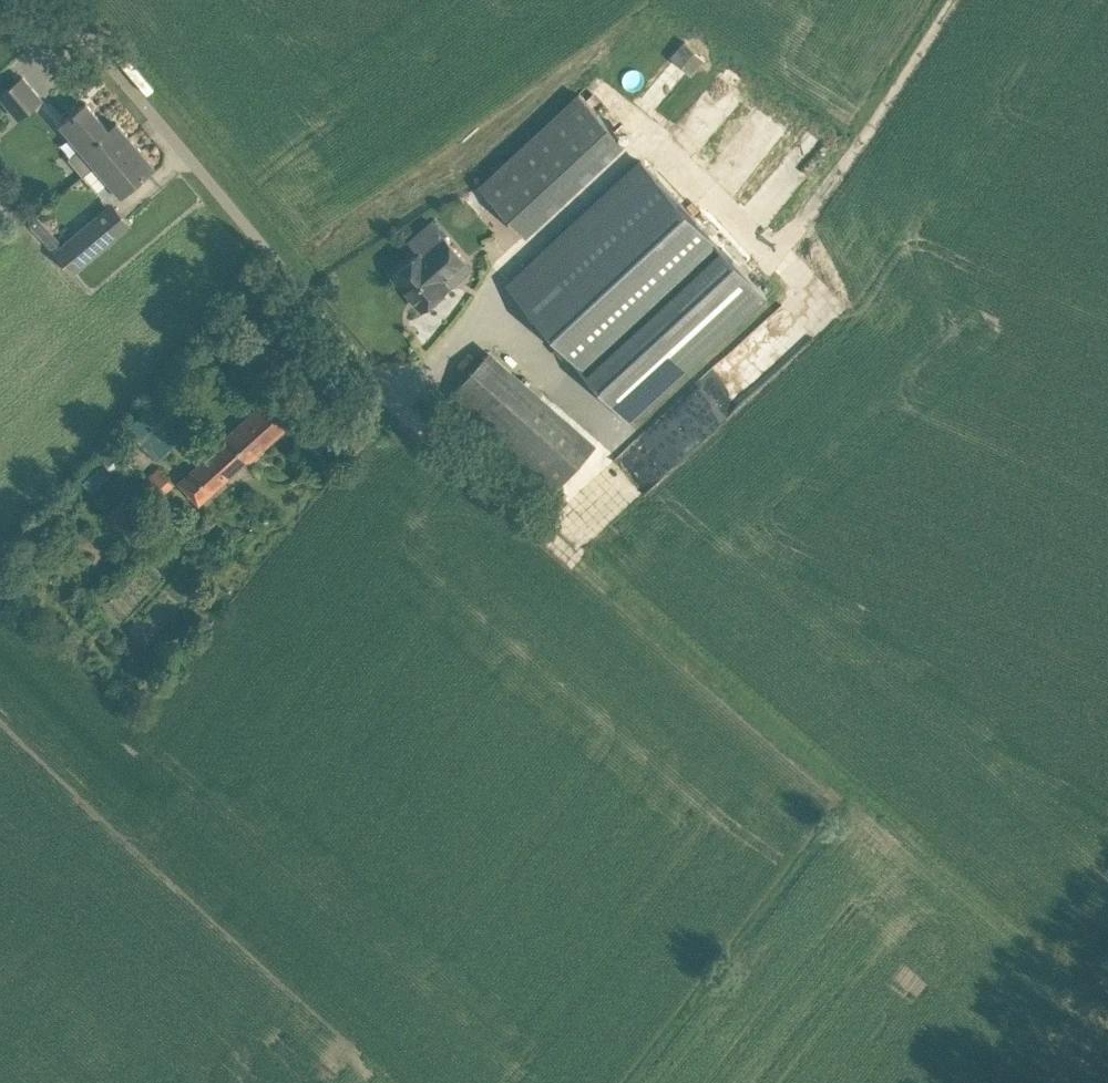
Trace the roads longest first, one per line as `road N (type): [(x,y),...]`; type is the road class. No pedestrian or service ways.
road 1 (unclassified): [(367,365),(111,33),(74,0)]
road 2 (track): [(956,0),(791,252)]

